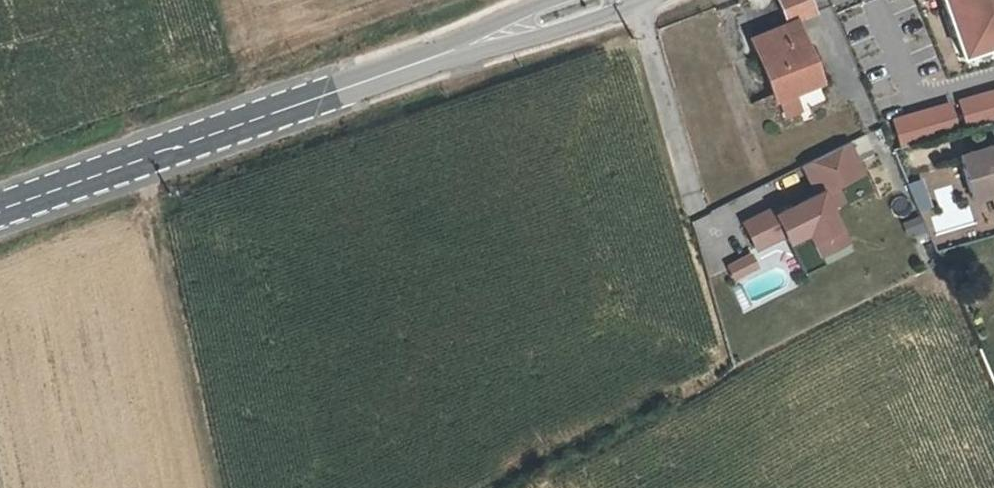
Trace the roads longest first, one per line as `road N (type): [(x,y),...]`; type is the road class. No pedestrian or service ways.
road 1 (tertiary): [(588,0),(0,211)]
road 2 (track): [(154,156),(221,487)]

